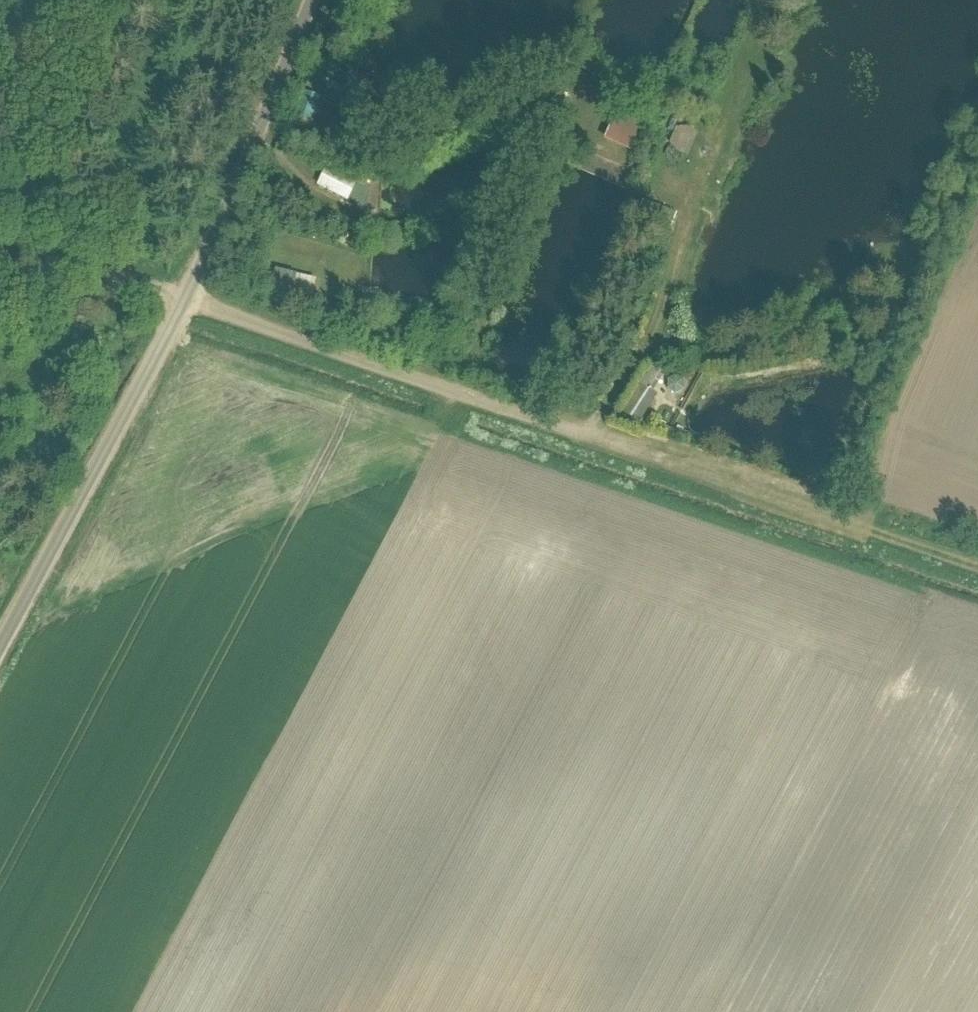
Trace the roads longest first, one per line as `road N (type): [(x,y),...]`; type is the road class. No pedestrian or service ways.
road 1 (track): [(977,562),(162,289)]
road 2 (unclassified): [(0,601),(162,289),(300,64),(326,0)]
road 3 (track): [(0,236),(162,289)]

